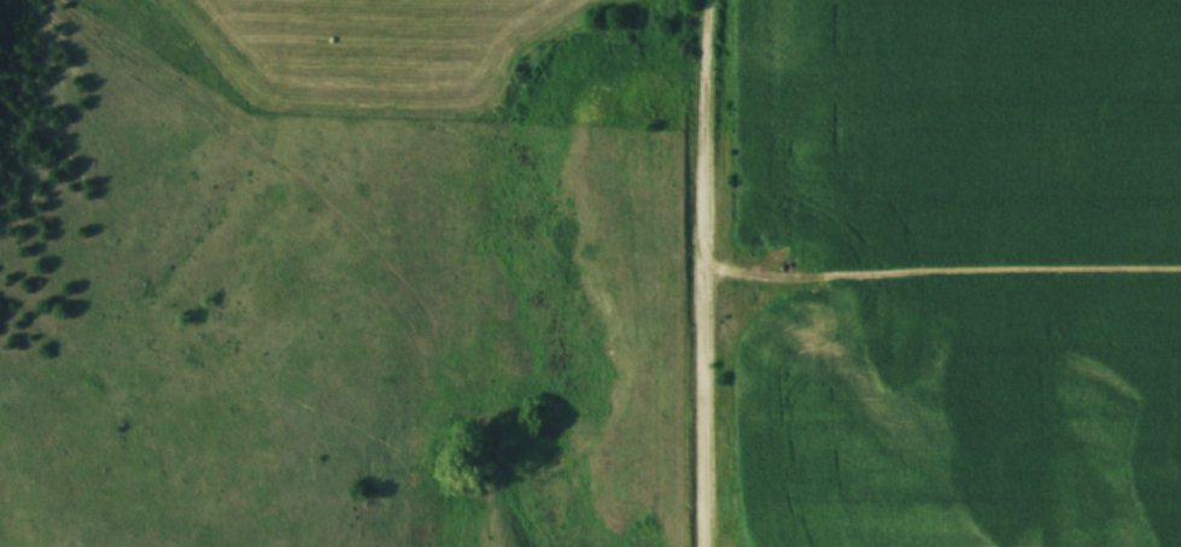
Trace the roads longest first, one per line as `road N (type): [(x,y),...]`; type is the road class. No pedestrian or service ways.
road 1 (residential): [(702,546),(707,0)]

